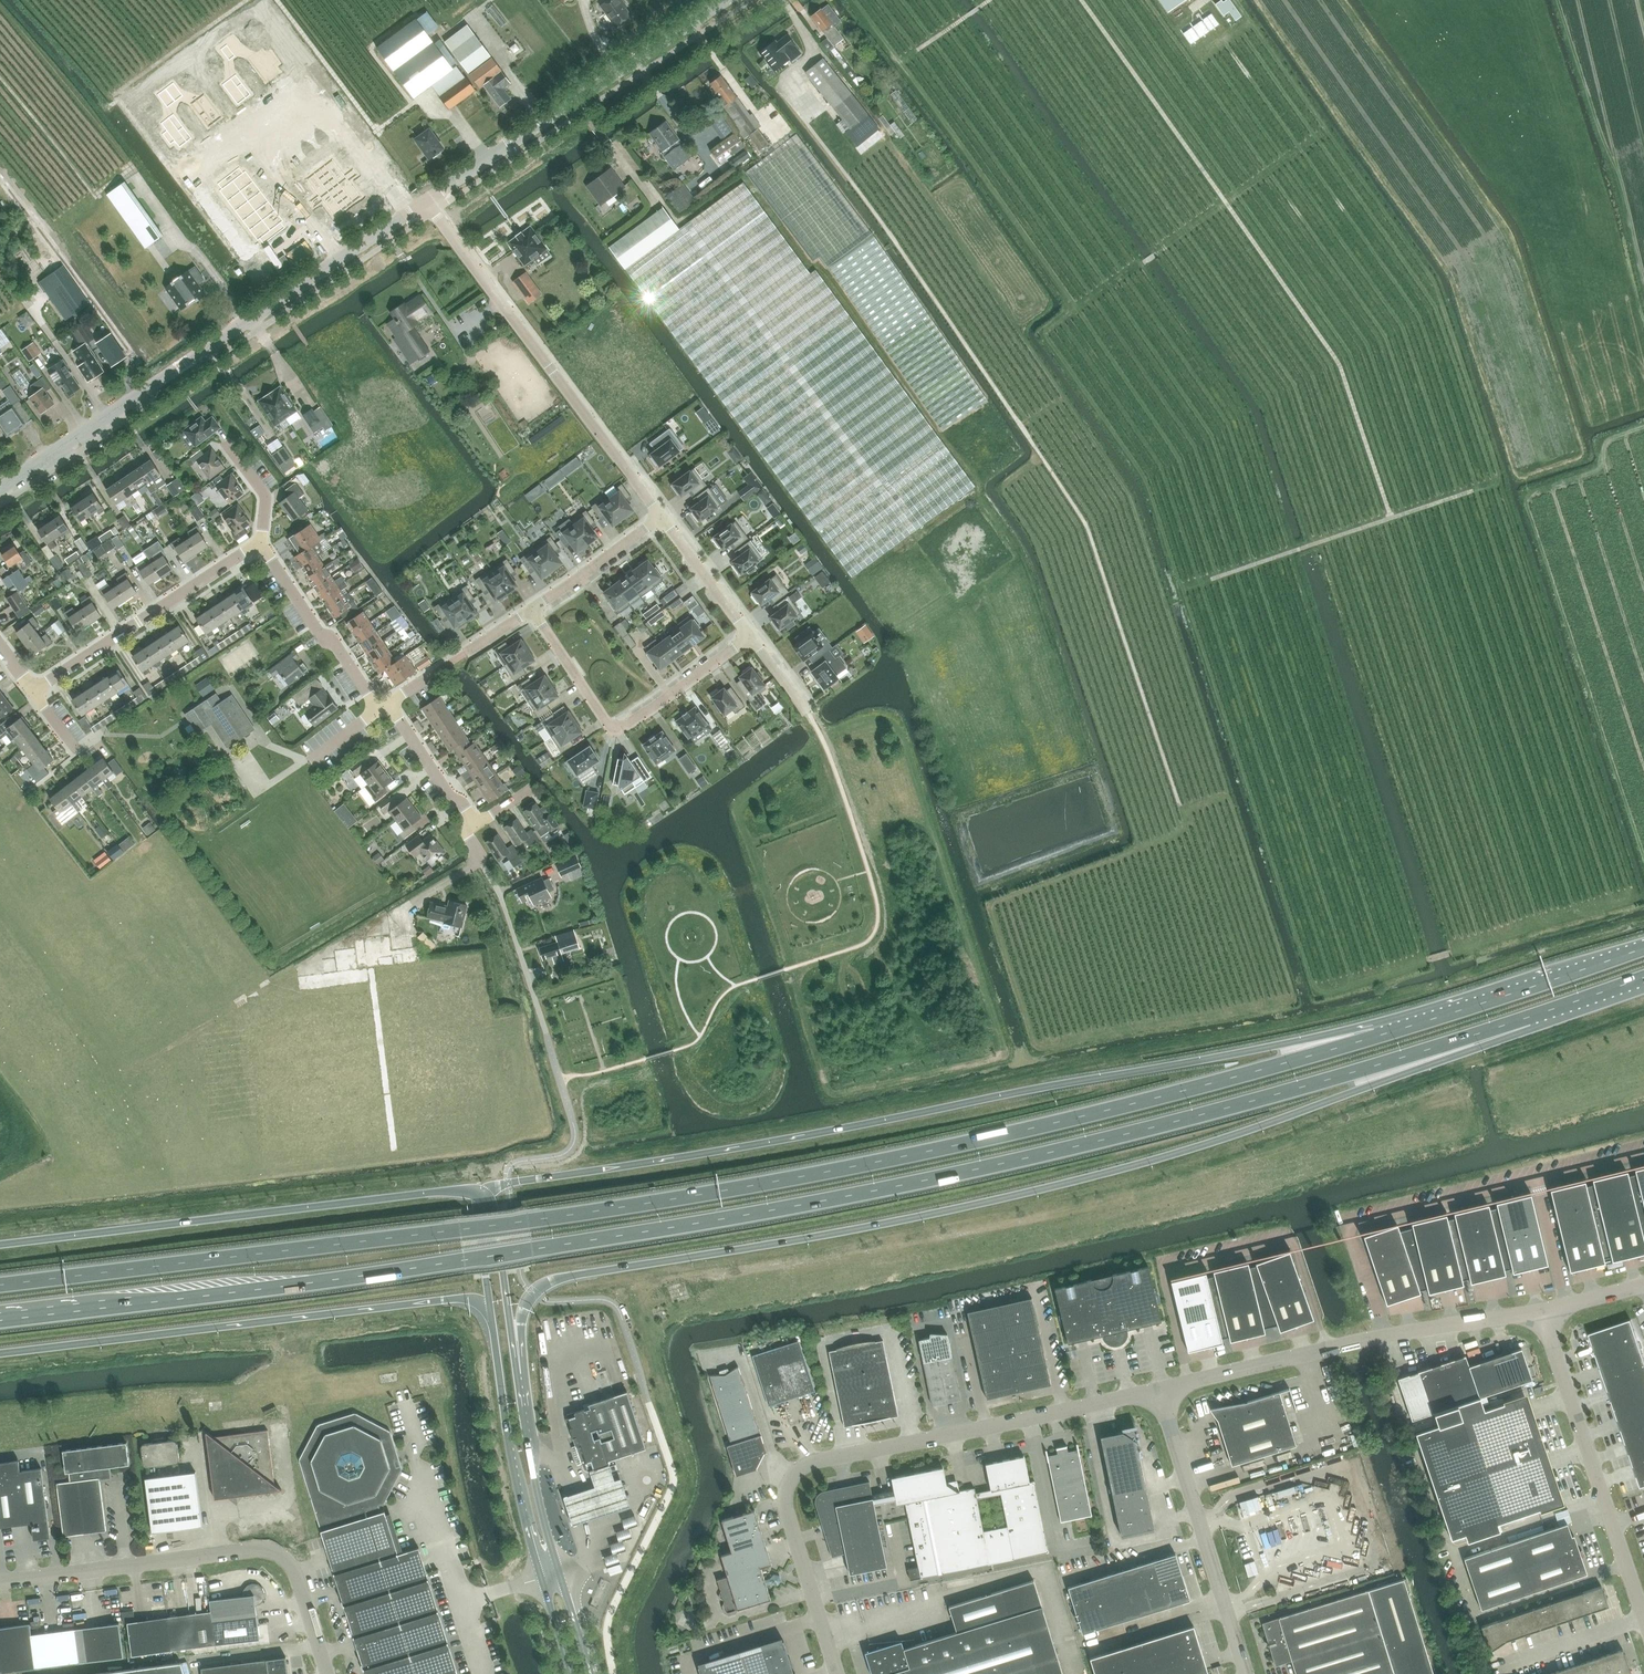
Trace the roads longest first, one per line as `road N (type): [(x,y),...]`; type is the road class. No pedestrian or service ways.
road 1 (trunk): [(0,1316),(463,1258),(926,1180),(1170,1123),(1527,1018)]
road 2 (trunk): [(1376,1037),(1096,1112),(829,1169),(528,1217),(0,1284)]
road 3 (trunk): [(516,1338),(527,1300),(555,1280),(853,1230),(1099,1176),(1489,1044),(1527,1018)]
road 4 (trunk): [(1376,1037),(1312,1040),(519,1181),(484,1197)]
road 5 (unclassified): [(838,1673),(786,1502),(801,1469),(1157,1390)]
road 6 (tertiary): [(0,489),(427,201)]
road 7 (trunk): [(0,1354),(453,1300),(477,1302),(493,1321)]
road 8 (trunk): [(484,1197),(450,1191),(0,1245)]
road 9 (unclassified): [(327,1673),(294,1570),(267,1551),(0,1582)]
road 10 (residential): [(427,201),(661,517)]
road 11 (unclassified): [(1157,1390),(1386,1334),(1540,1312)]
road 12 (tertiary): [(427,201),(728,0)]
road 13 (secondary): [(493,1321),(526,1515),(573,1673)]
road 14 (secondary): [(591,1673),(535,1485),(516,1338)]
road 15 (unclassified): [(1643,1619),(1540,1312)]
road 16 (residential): [(532,609),(615,730),(750,636)]
road 17 (unclassified): [(1245,1673),(1157,1390)]
road 18 (trunk): [(1643,949),(1376,1037)]
road 19 (residential): [(34,691),(259,543)]
road 20 (residential): [(379,709),(259,543)]
road 21 (residential): [(535,998),(503,902),(468,835),(476,825)]
road 22 (residential): [(532,609),(661,517)]
road 23 (residential): [(476,825),(388,704)]
road 24 (residential): [(661,517),(750,636)]
road 25 (secondary): [(516,1338),(496,1224),(484,1197)]
road 26 (secondary): [(484,1197),(480,1233),(493,1321)]
road 27 (trunk): [(1527,1018),(1643,979)]

